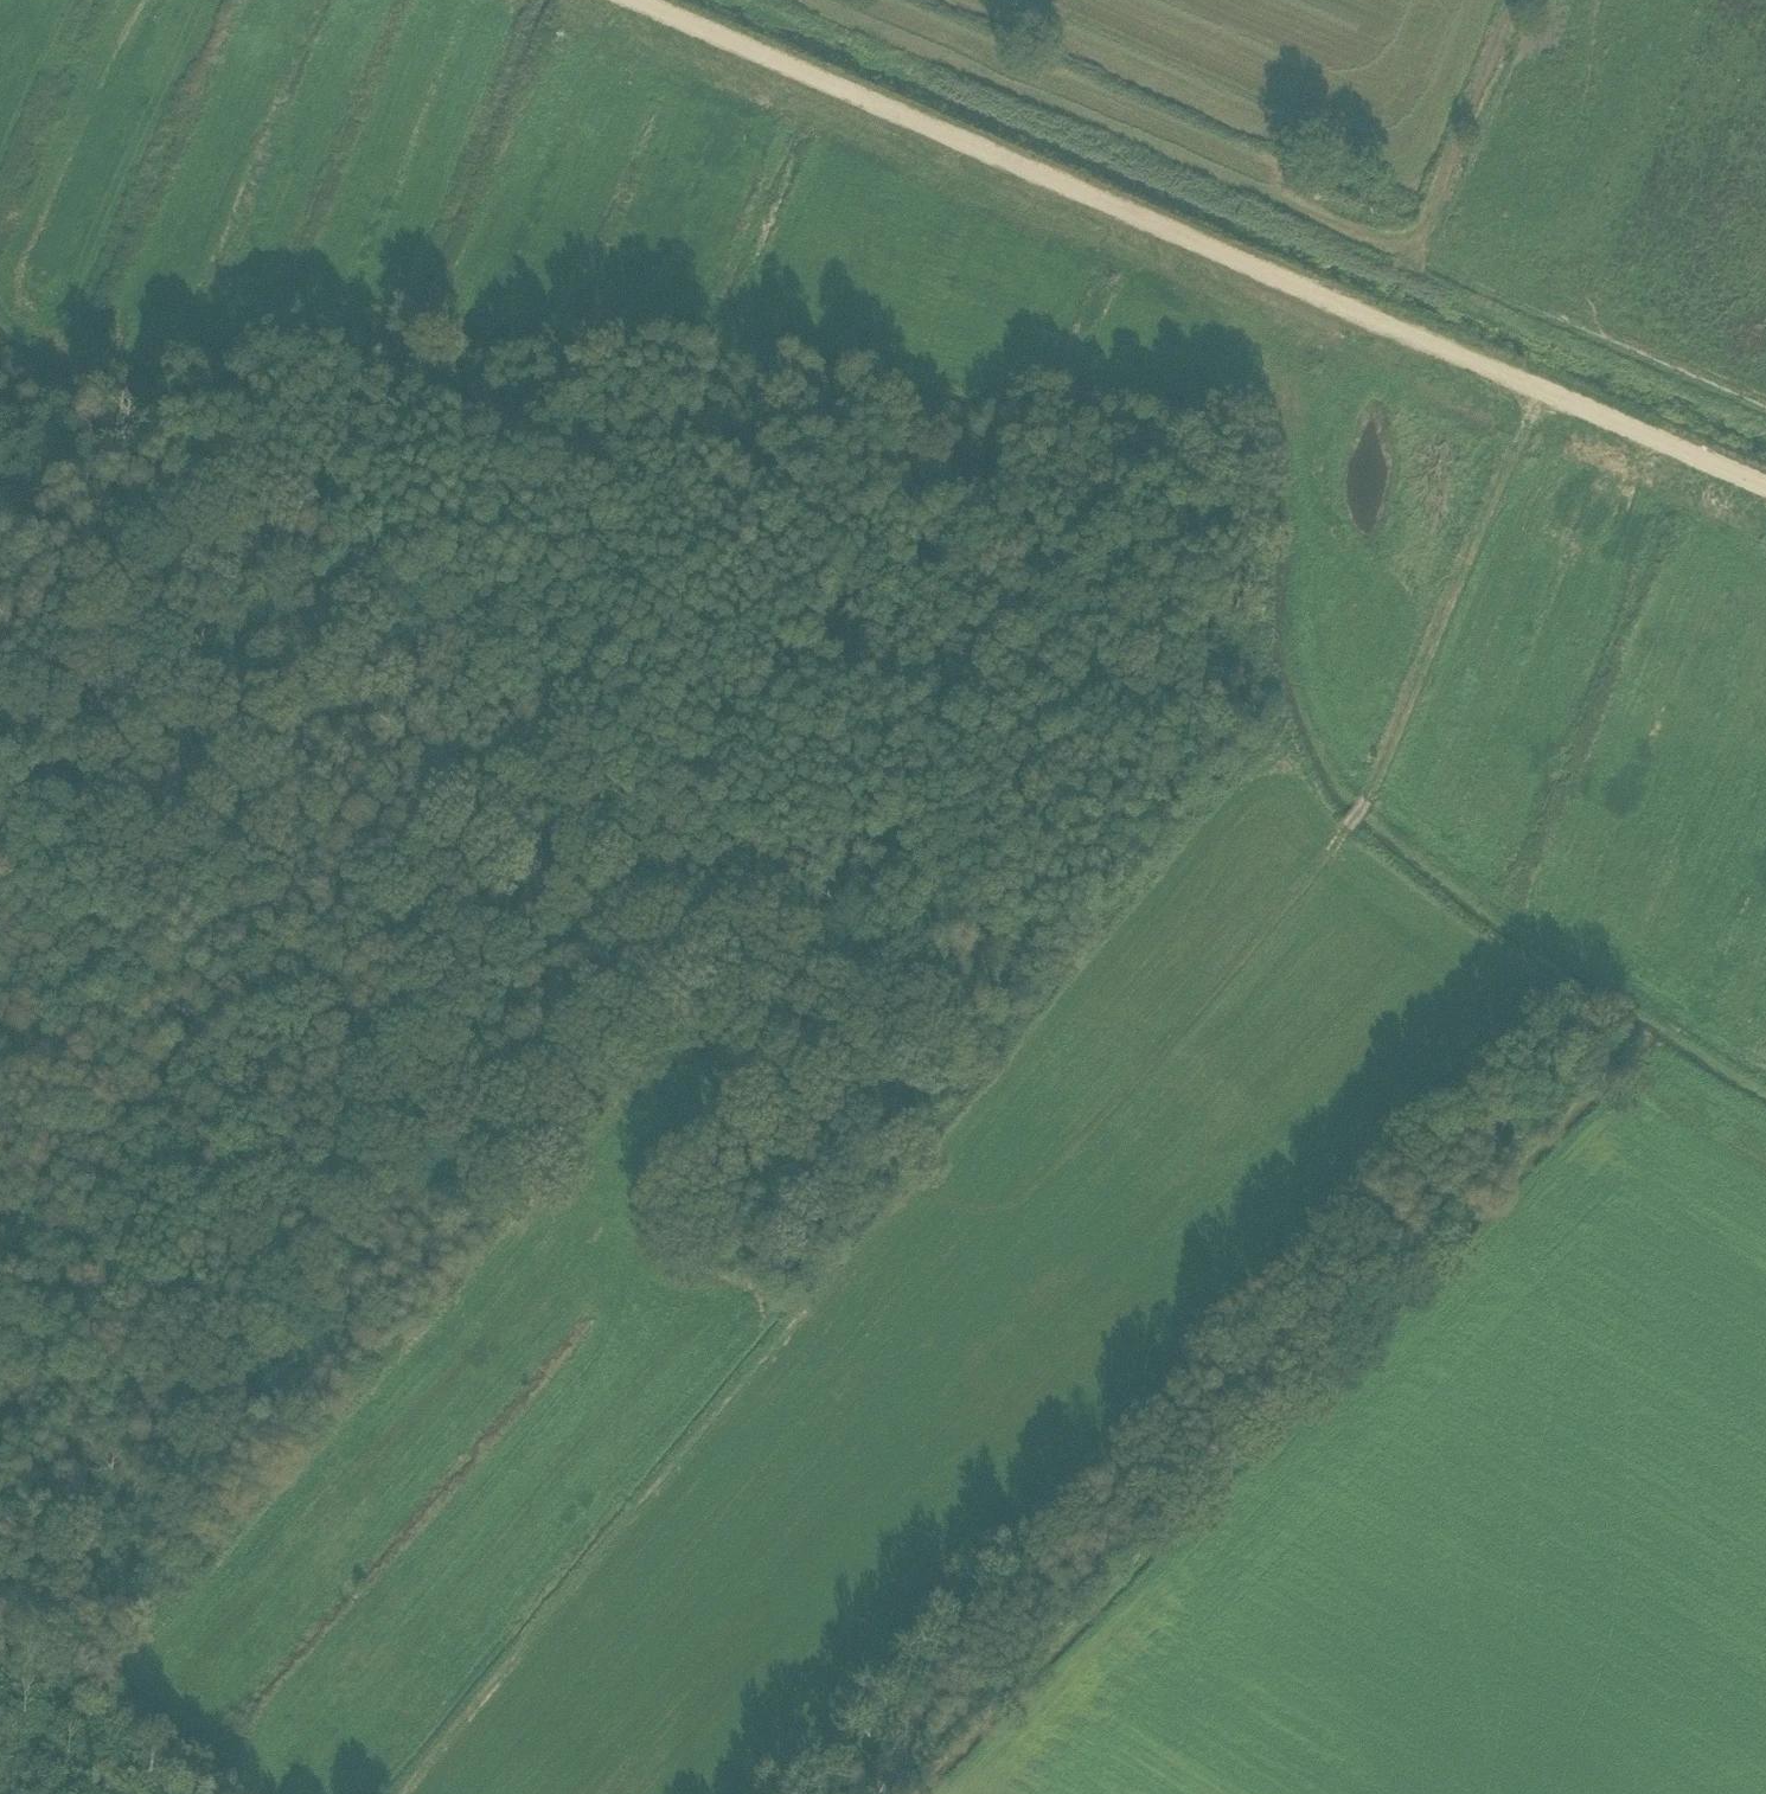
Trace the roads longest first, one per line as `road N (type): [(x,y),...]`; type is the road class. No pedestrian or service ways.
road 1 (unclassified): [(1765,480),(632,0)]
road 2 (track): [(1765,405),(1410,256),(1520,0)]
road 3 (track): [(1542,385),(1367,803),(1348,827)]

